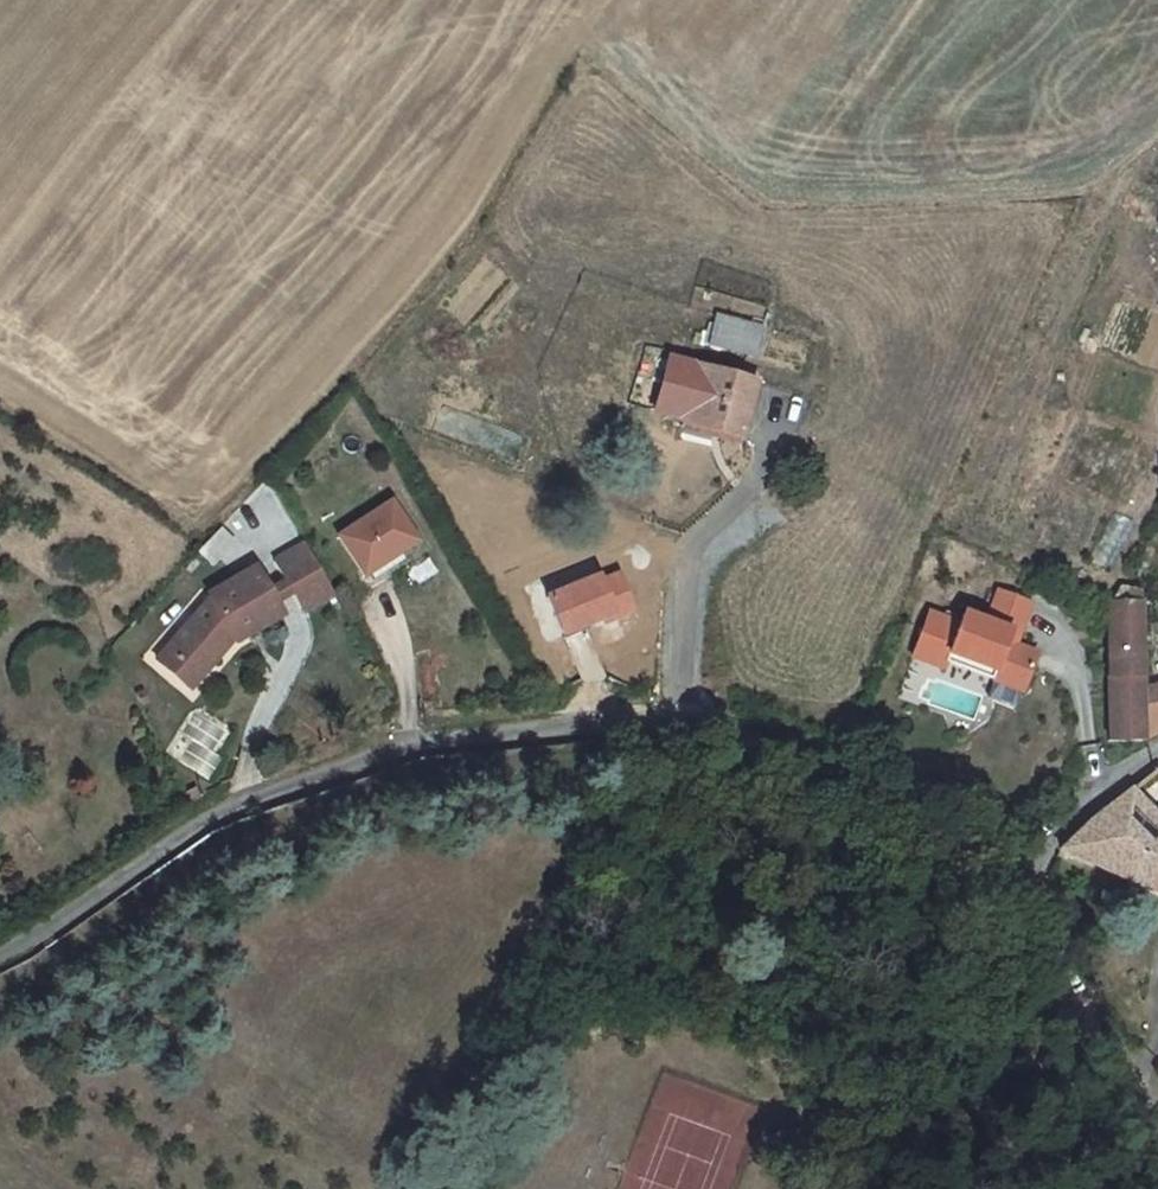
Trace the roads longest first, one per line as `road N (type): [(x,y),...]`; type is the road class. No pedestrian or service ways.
road 1 (unclassified): [(0,958),(213,818),(412,742),(568,719),(739,737),(1022,889)]
road 2 (unclassified): [(1022,889),(1057,970),(1157,1096)]
road 3 (residential): [(1022,889),(1098,793),(1157,747)]

